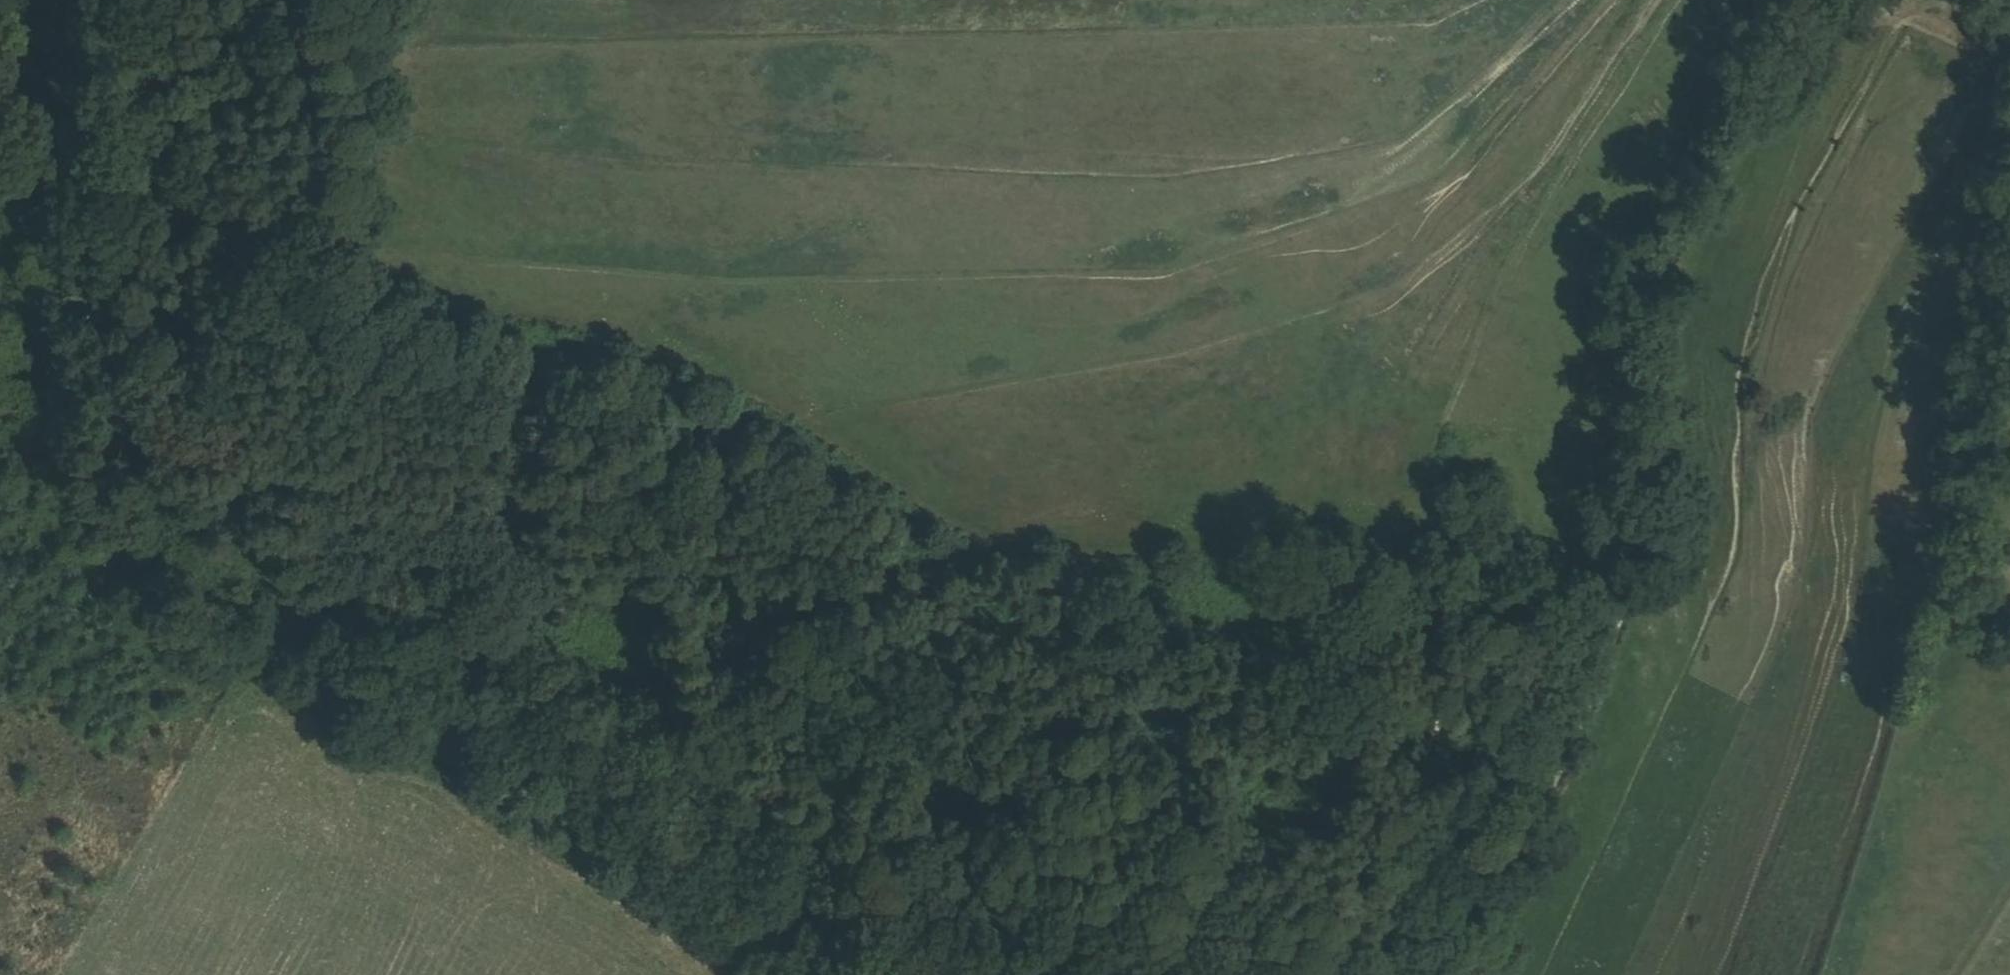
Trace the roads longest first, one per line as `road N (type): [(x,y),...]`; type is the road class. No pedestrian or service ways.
road 1 (track): [(758,974),(632,864),(421,757),(161,601),(98,526),(83,421),(124,227),(149,0)]
road 2 (track): [(1793,0),(1736,77),(1658,221),(1636,310),(1627,383),(1630,483),(1651,626),(1472,974)]

